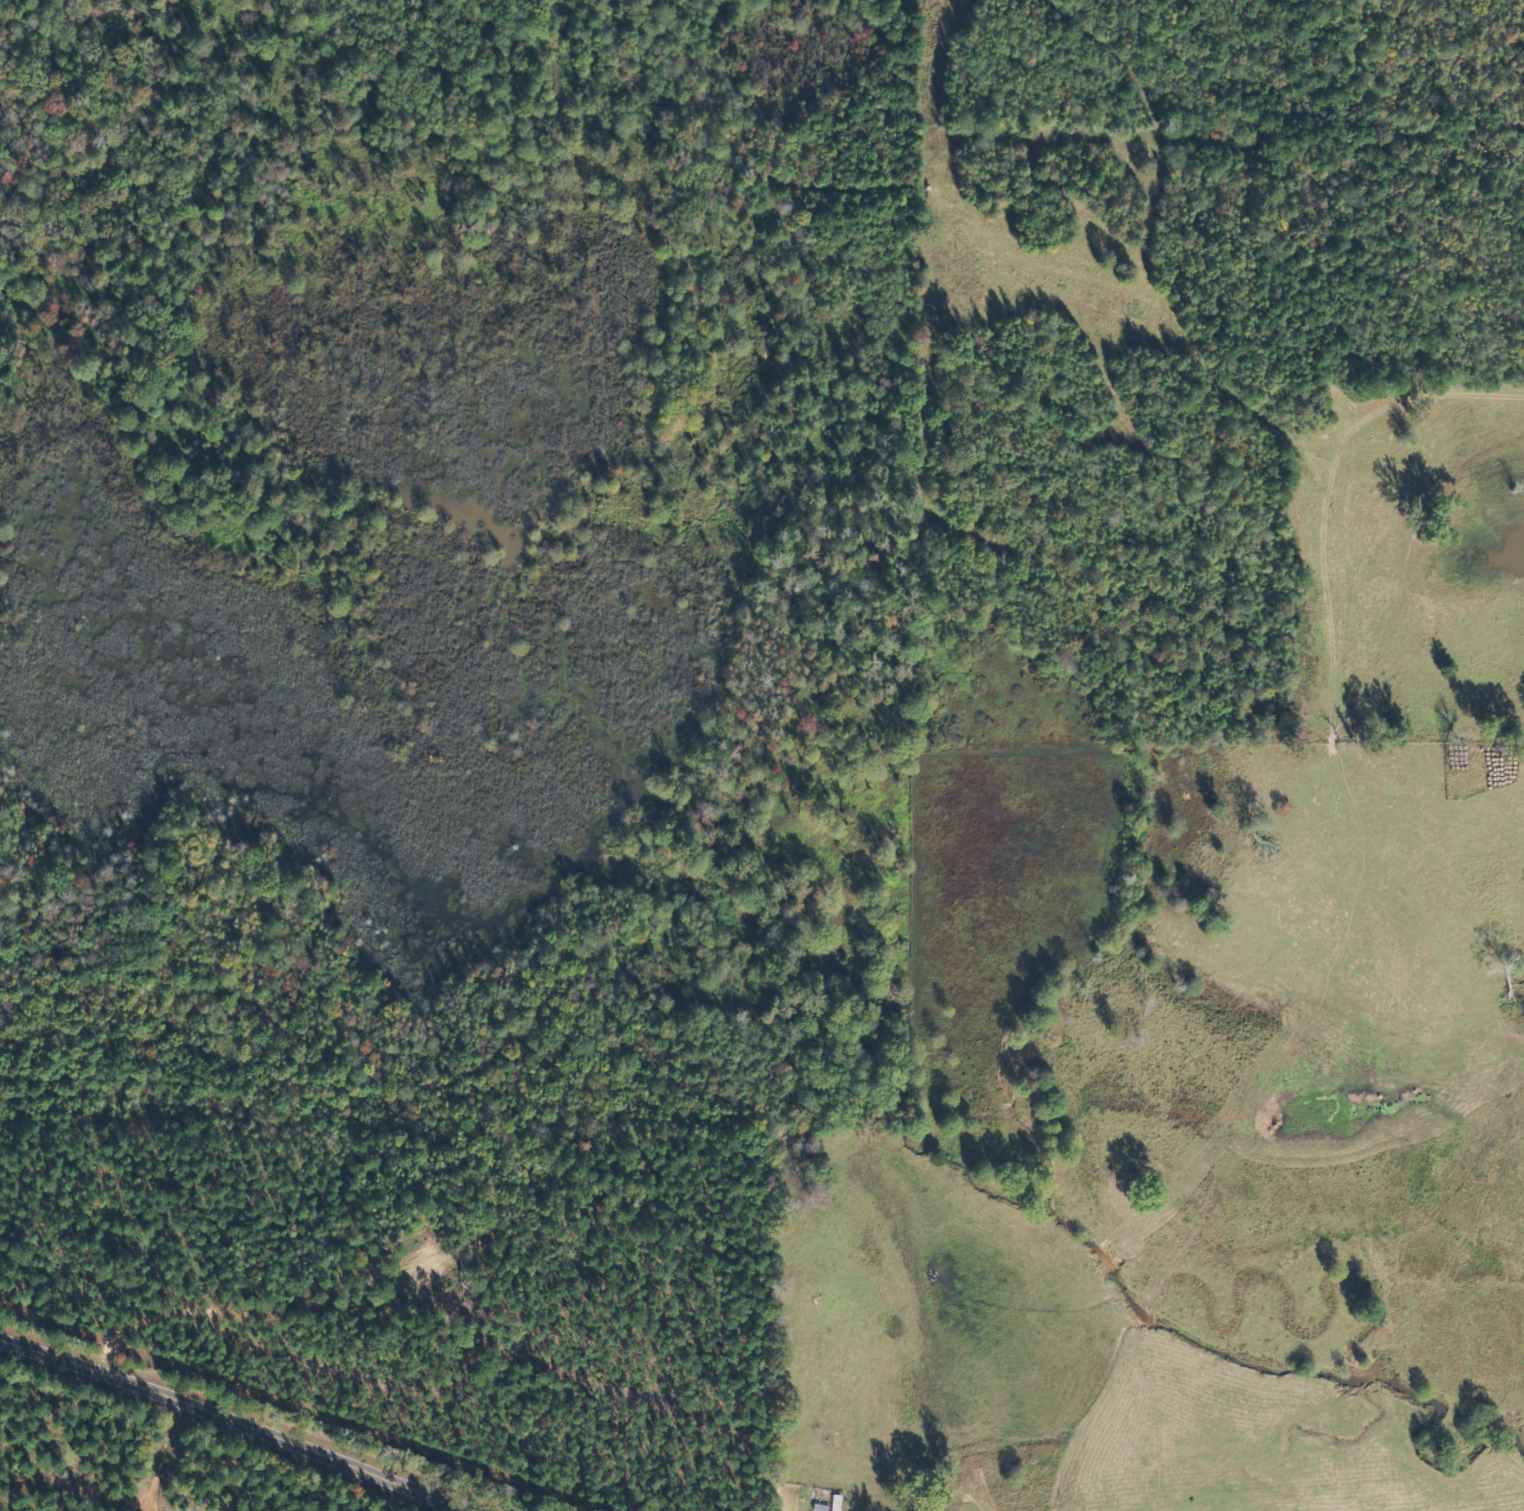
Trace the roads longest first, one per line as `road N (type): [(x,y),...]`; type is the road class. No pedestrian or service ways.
road 1 (secondary): [(0,1339),(471,1510)]

